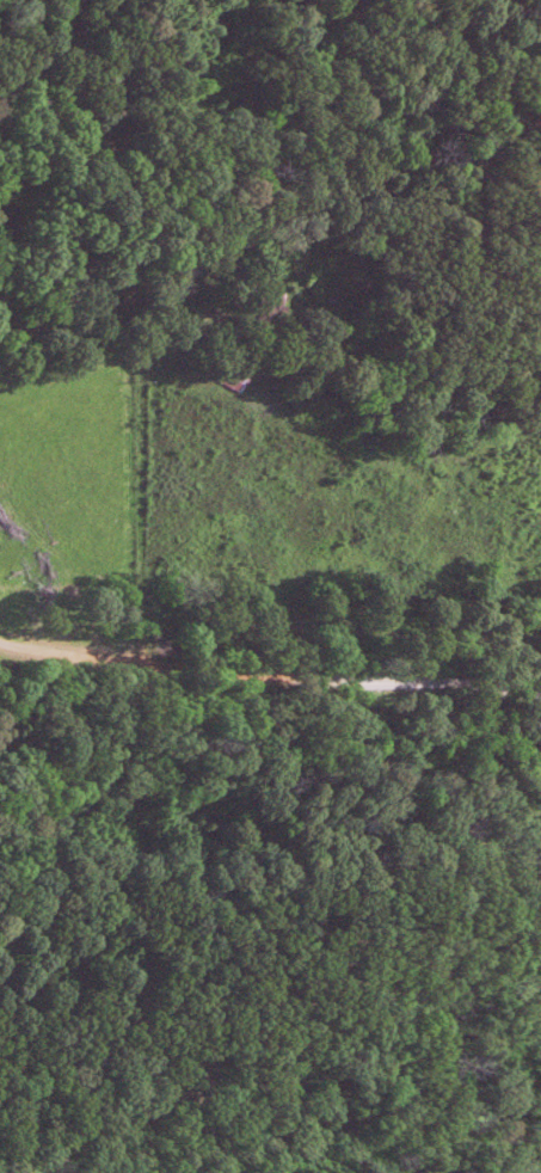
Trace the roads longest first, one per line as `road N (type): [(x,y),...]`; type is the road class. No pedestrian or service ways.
road 1 (residential): [(0,641),(221,674),(540,690)]

